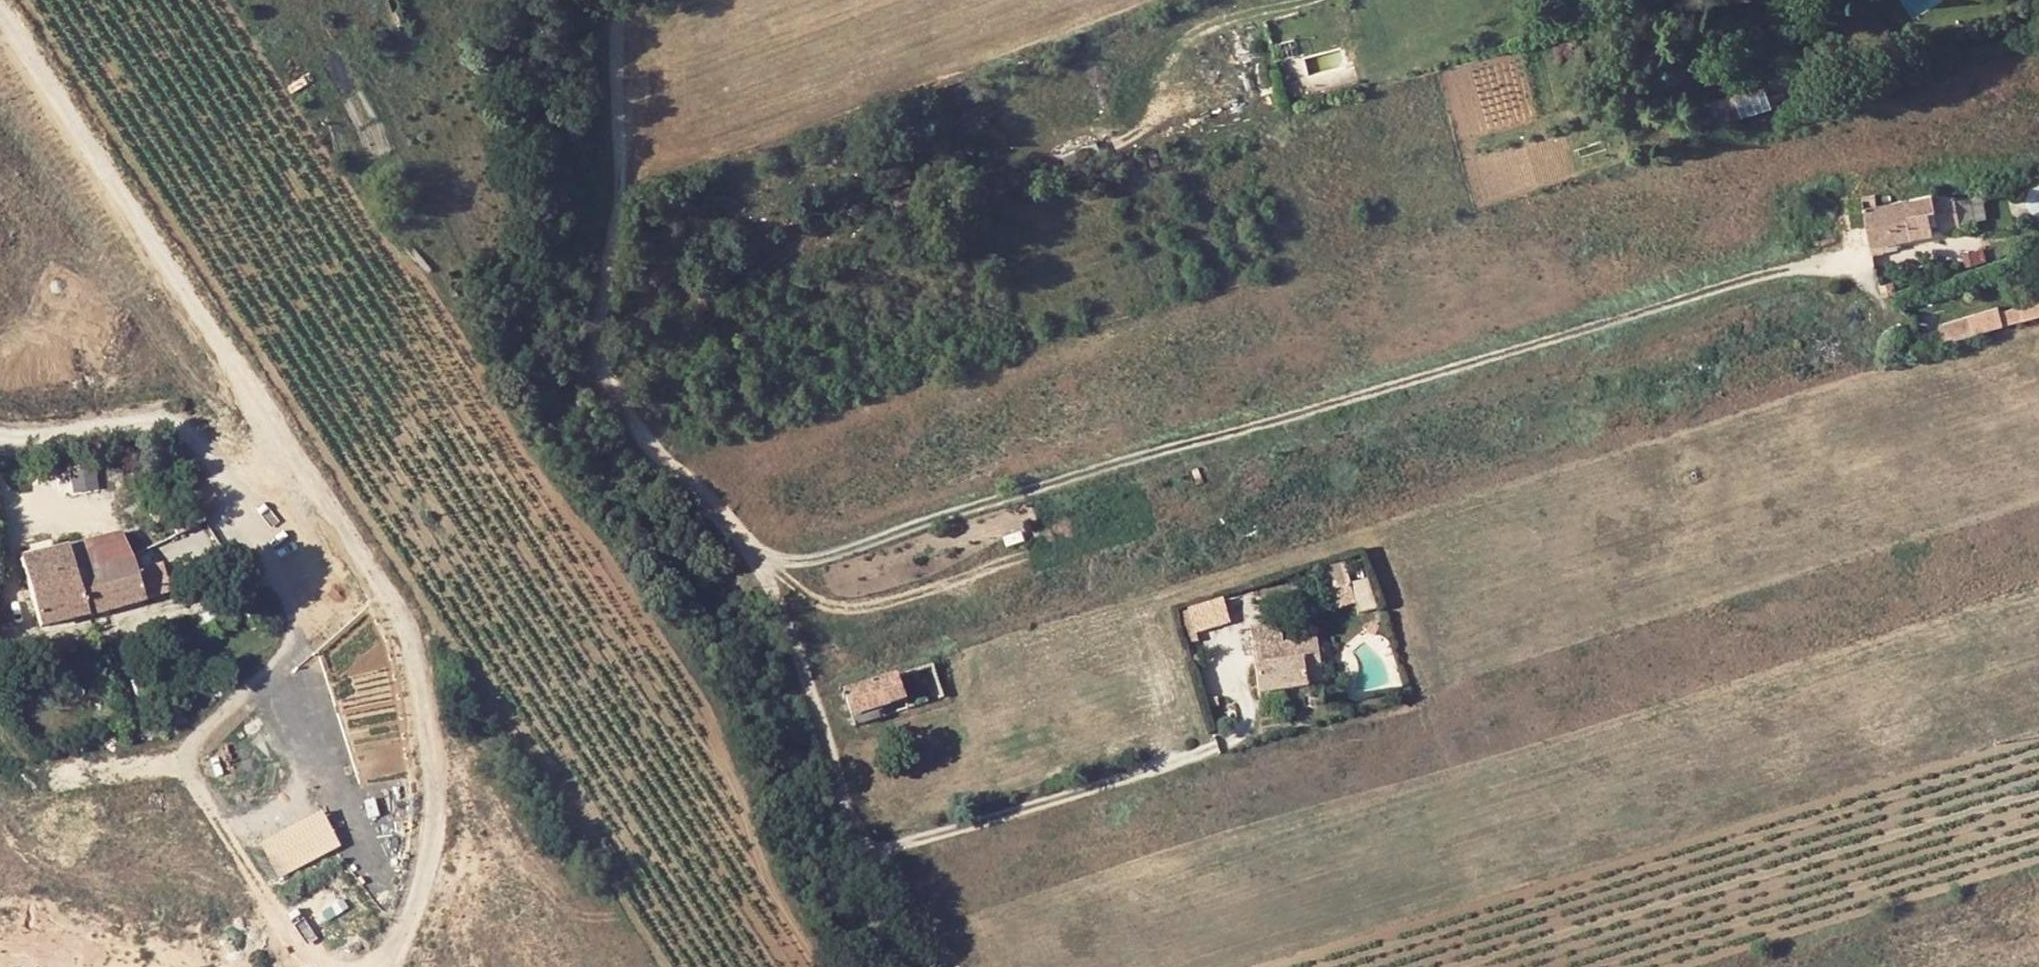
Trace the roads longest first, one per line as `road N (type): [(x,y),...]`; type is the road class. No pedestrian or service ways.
road 1 (unclassified): [(949,966),(855,831),(773,583),(742,532),(646,436),(612,377),(604,291),(621,194),(618,0)]

